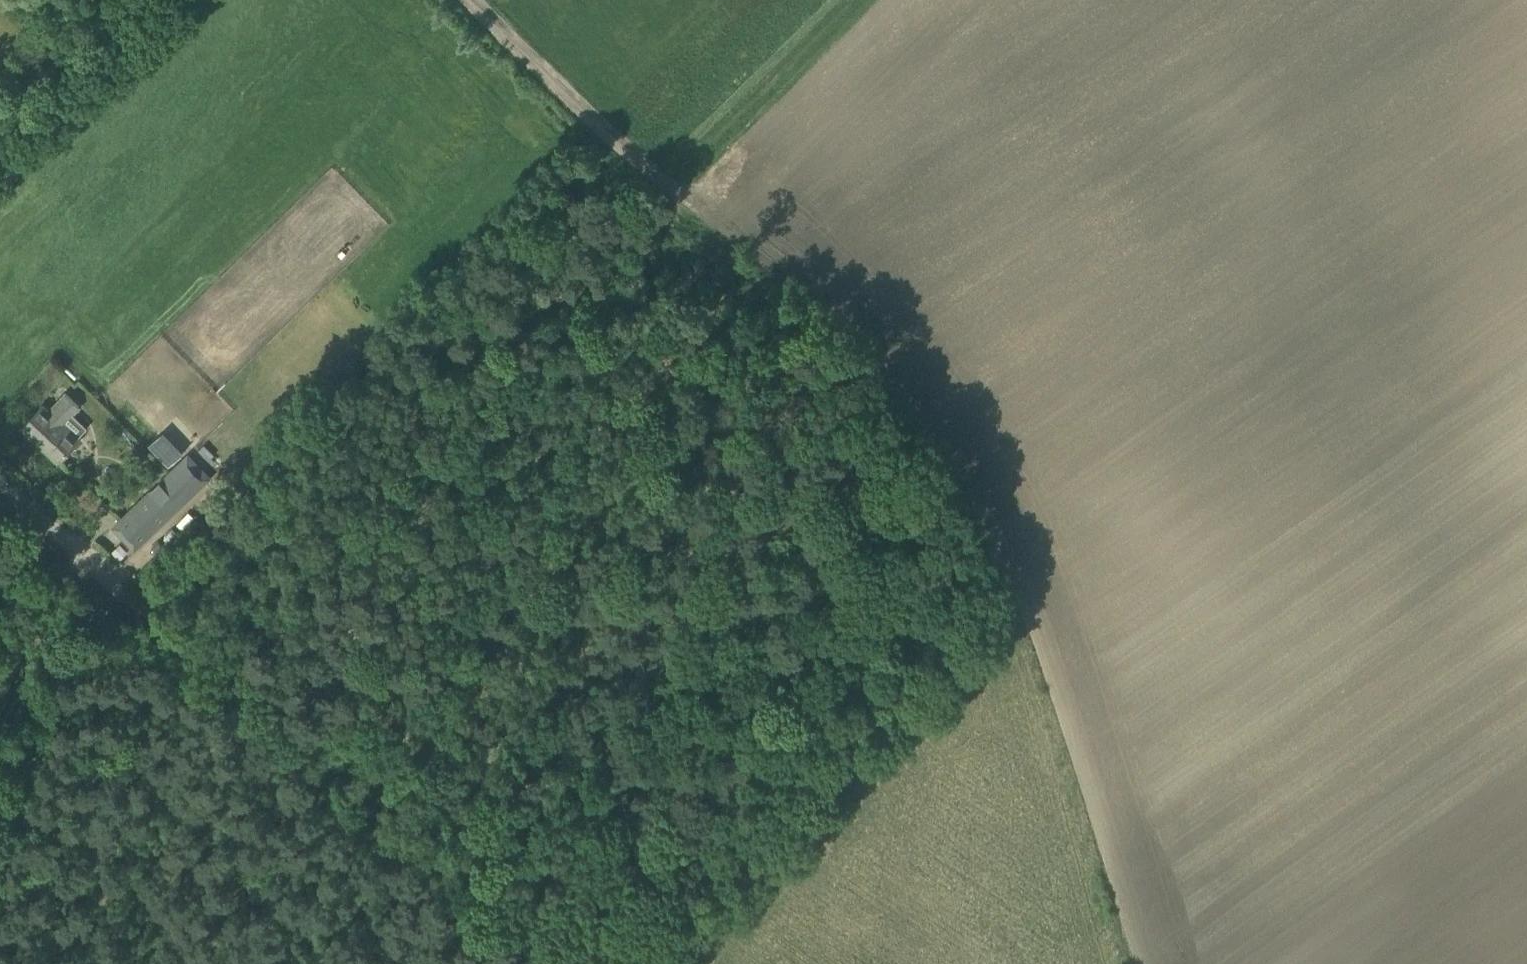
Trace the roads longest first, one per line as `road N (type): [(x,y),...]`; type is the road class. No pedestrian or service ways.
road 1 (track): [(165,607),(620,963)]
road 2 (unclassified): [(105,559),(0,471)]

